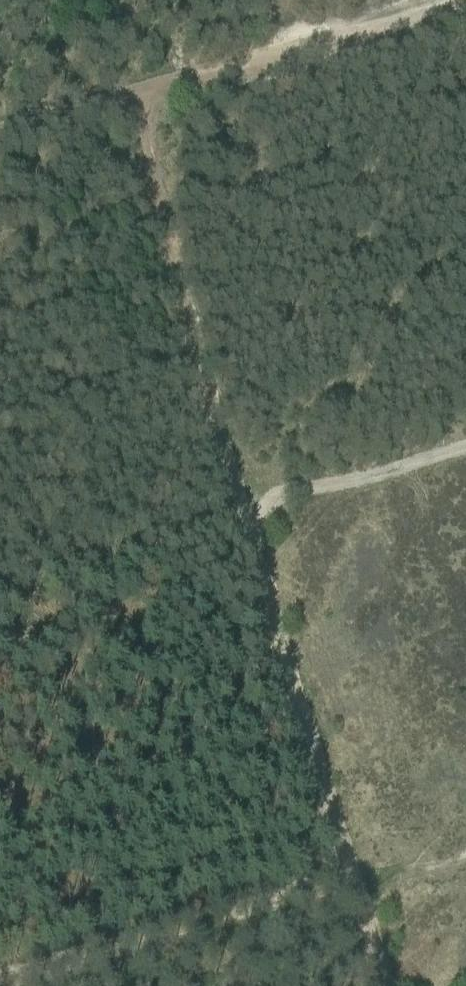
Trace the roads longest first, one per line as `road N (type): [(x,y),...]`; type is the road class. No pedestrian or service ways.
road 1 (track): [(120,100),(237,506),(465,440)]
road 2 (track): [(387,985),(237,506)]
road 3 (track): [(465,10),(0,131)]
road 4 (track): [(0,977),(351,871)]

